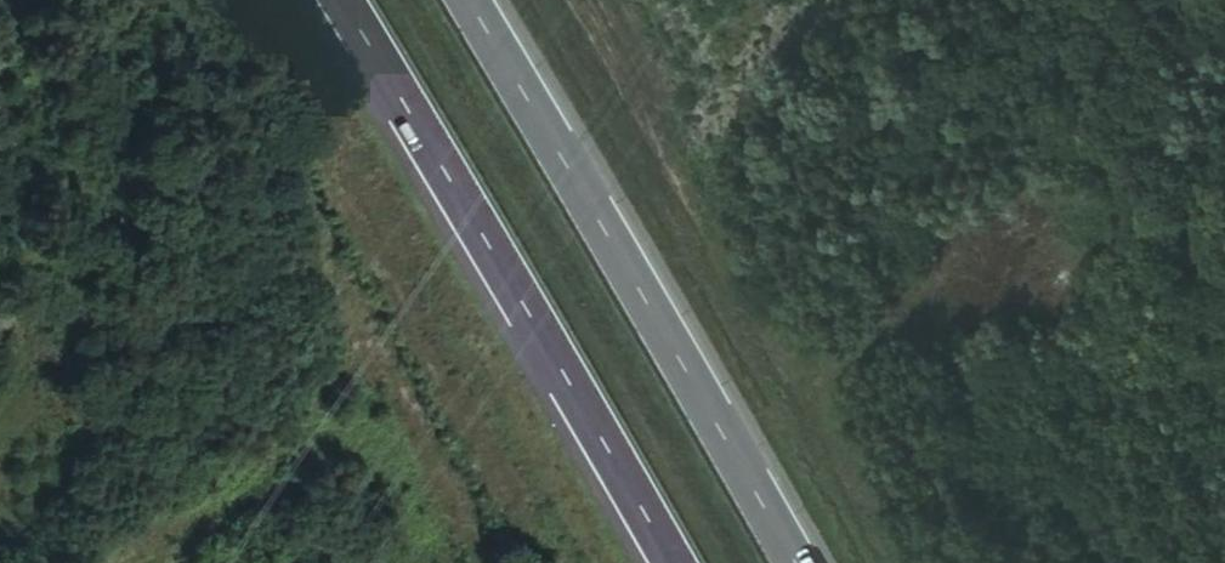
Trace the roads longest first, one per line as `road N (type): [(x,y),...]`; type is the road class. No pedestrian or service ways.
road 1 (motorway): [(339,0),(673,562)]
road 2 (motorway): [(778,562),(460,0)]

